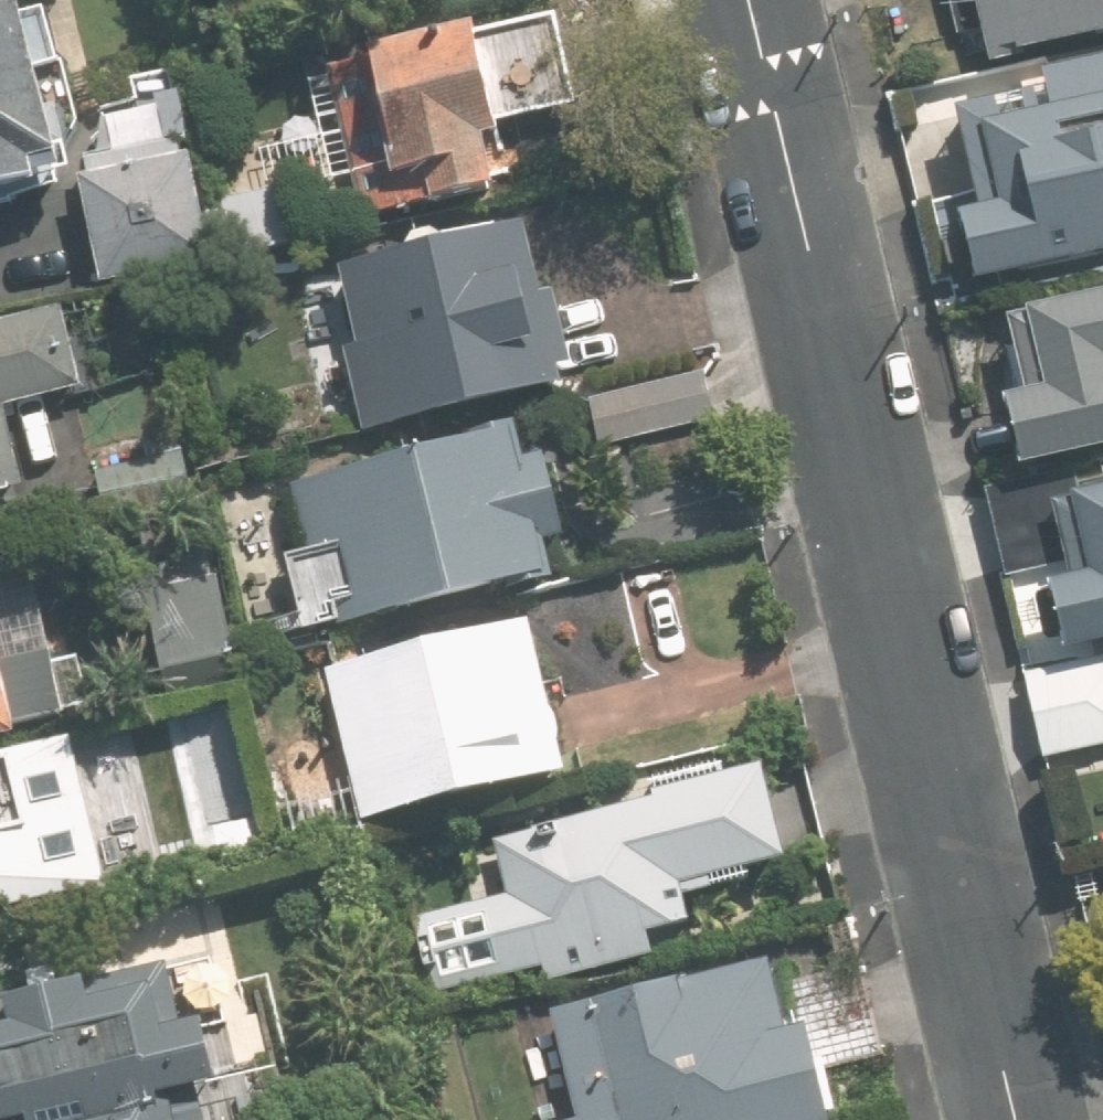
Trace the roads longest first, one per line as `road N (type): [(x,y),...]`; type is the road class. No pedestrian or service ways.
road 1 (residential): [(745,0),(1017,1119)]

